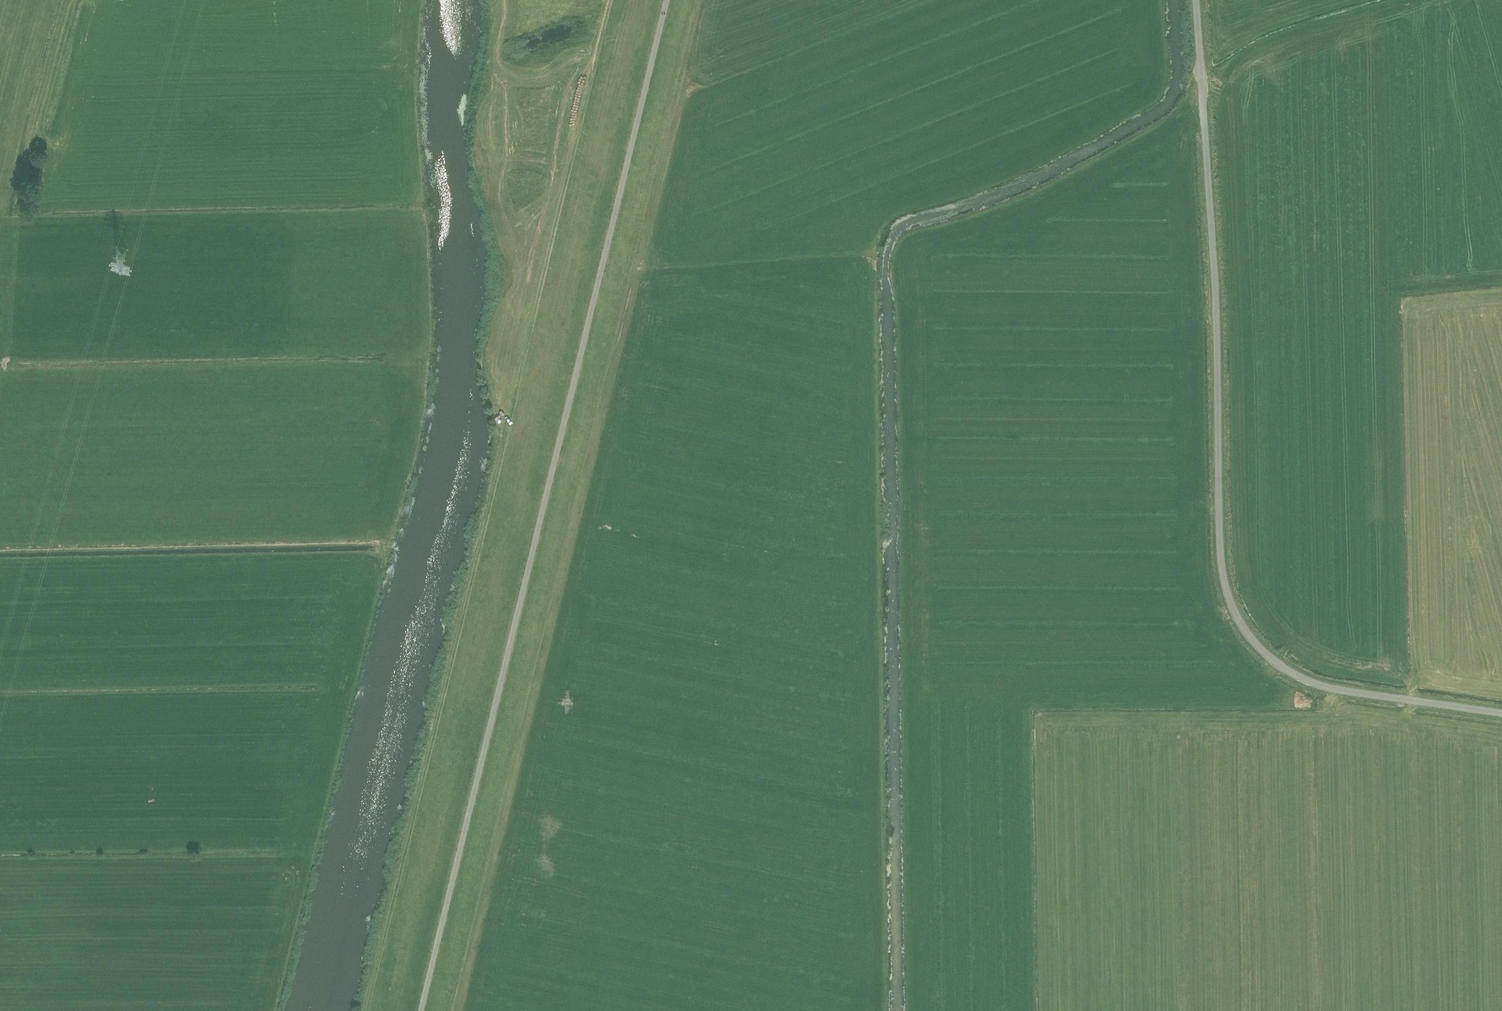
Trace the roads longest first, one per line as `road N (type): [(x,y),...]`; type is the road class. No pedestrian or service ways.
road 1 (unclassified): [(1501,714),(1315,683),(1265,654),(1229,600),(1196,0)]

